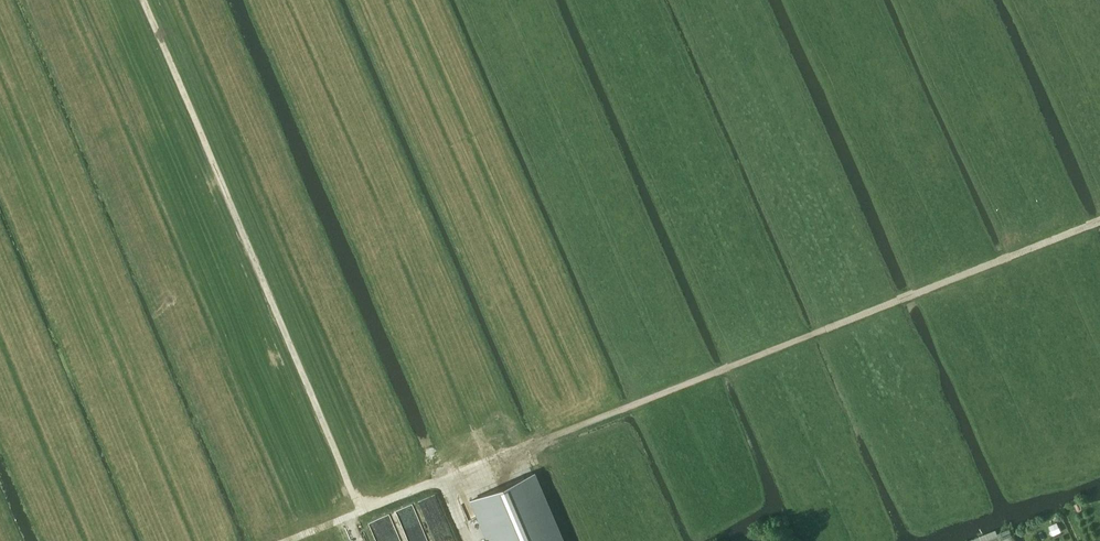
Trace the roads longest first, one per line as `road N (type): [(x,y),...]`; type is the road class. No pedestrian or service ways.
road 1 (track): [(378,540),(144,0)]

